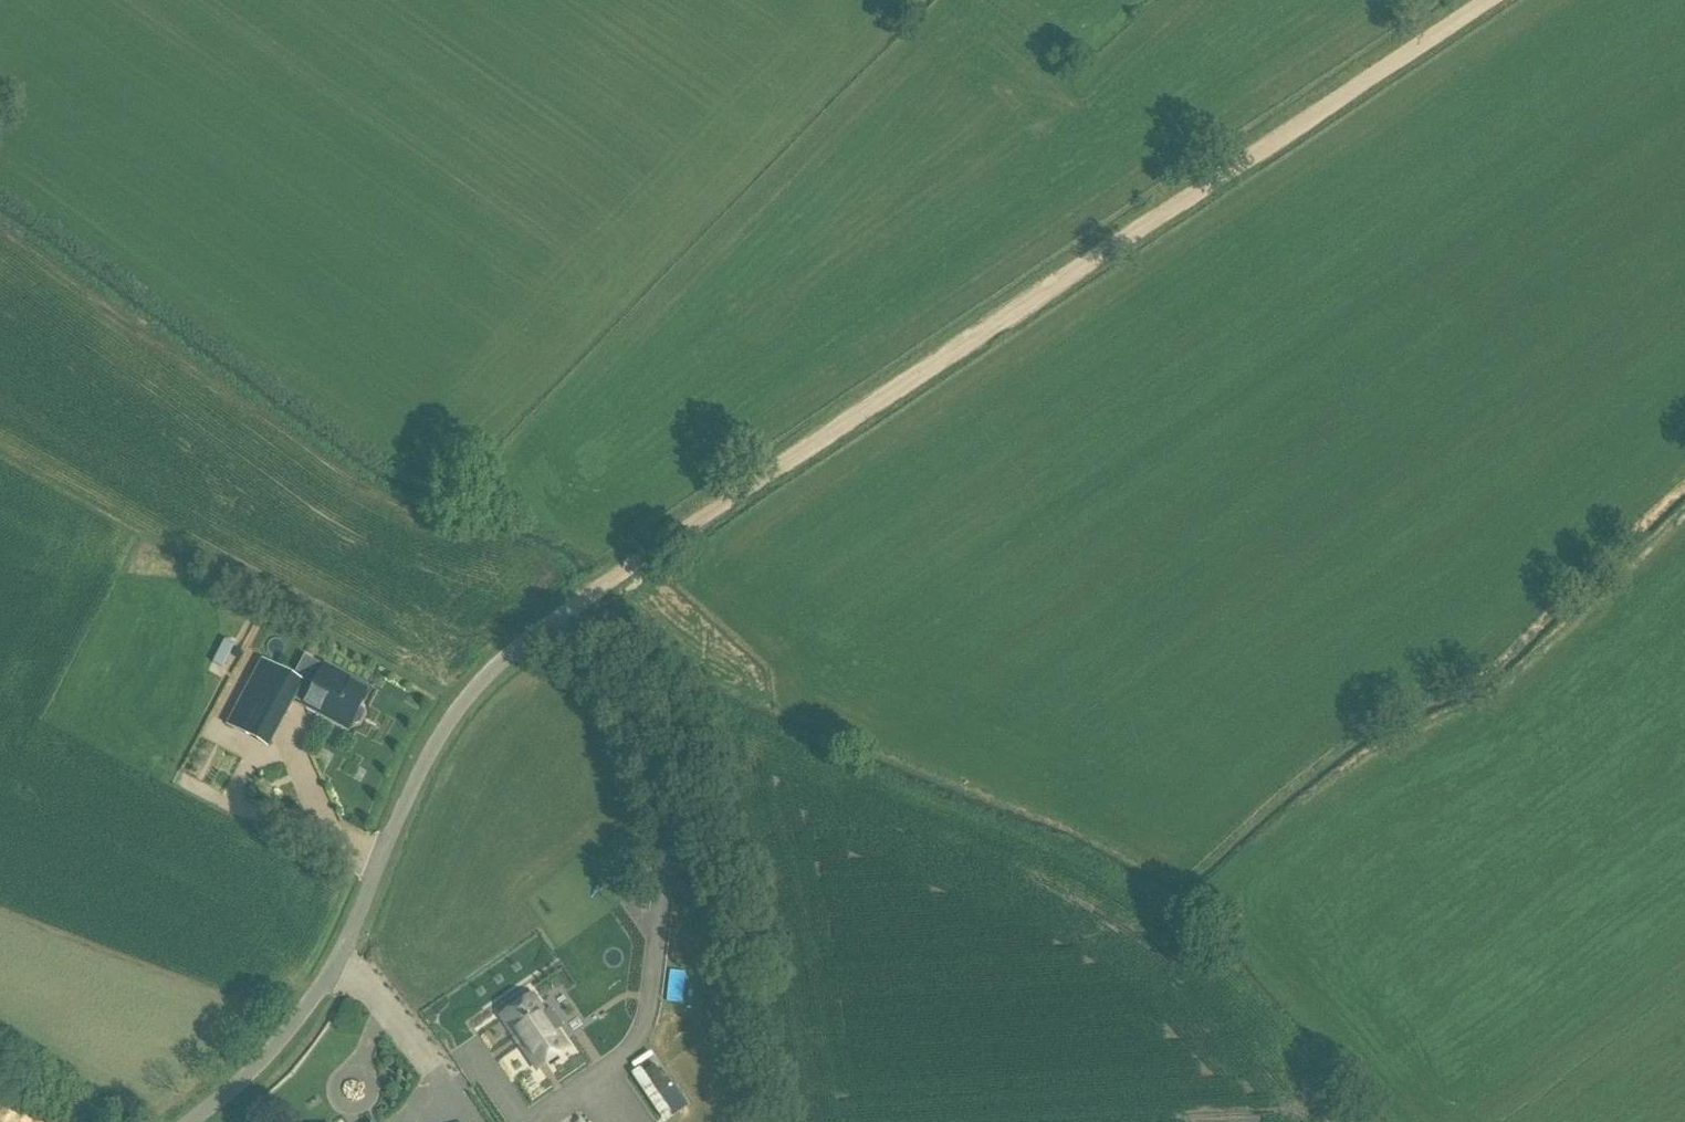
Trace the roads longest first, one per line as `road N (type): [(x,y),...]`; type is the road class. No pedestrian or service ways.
road 1 (track): [(570,613),(1486,0)]
road 2 (unclassified): [(192,1121),(285,1035),(335,963),(434,742),(497,661),(570,613)]

